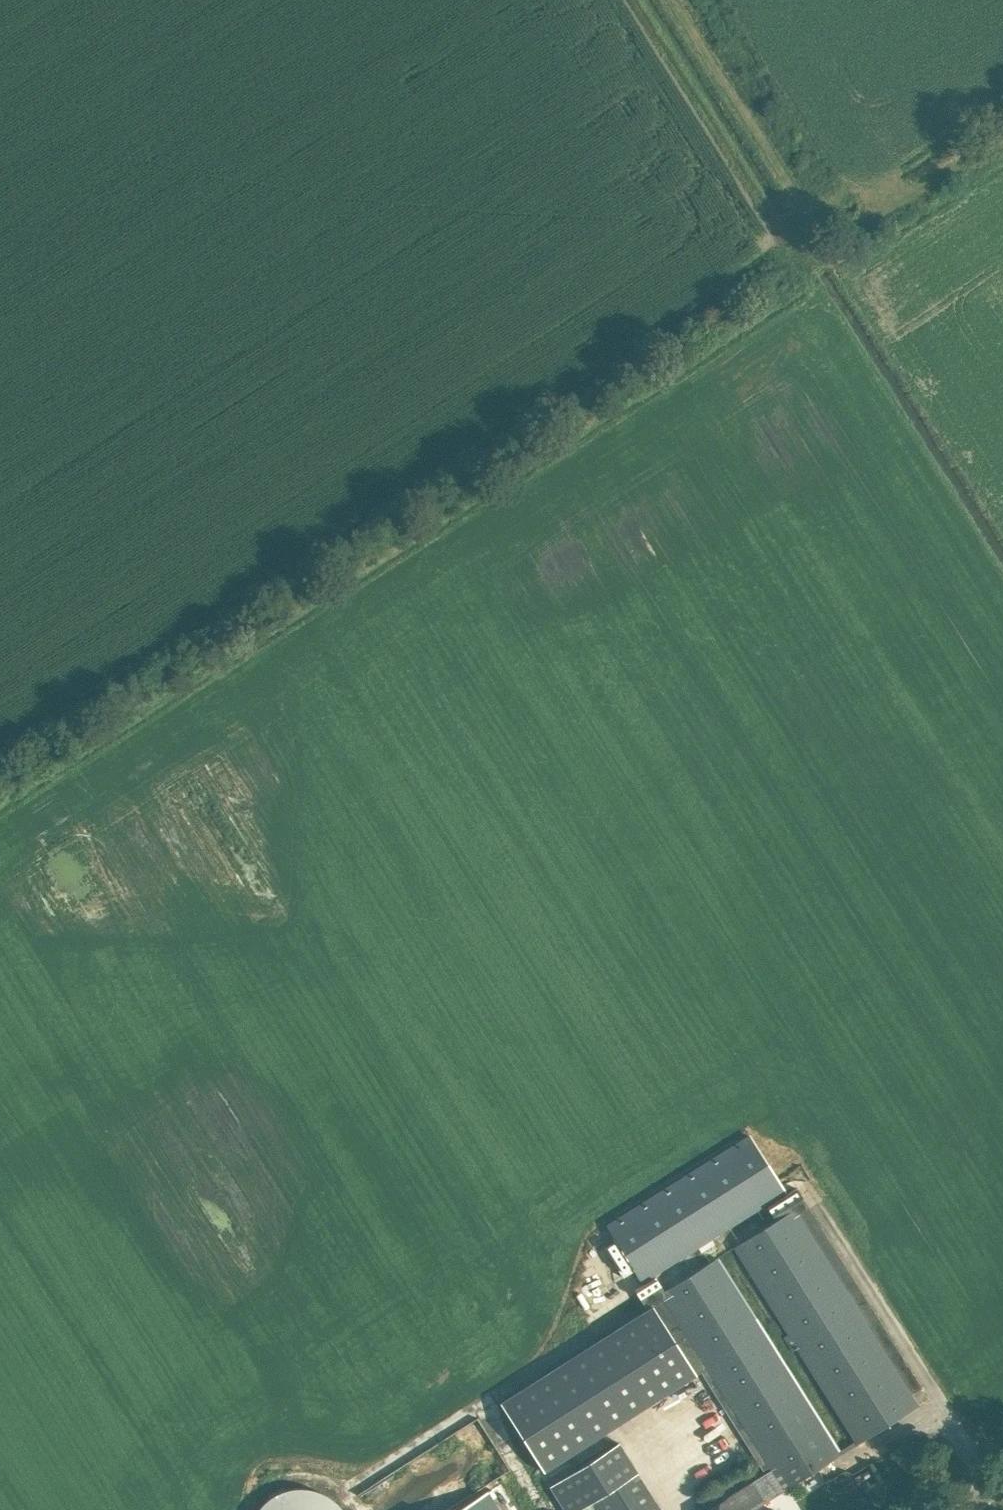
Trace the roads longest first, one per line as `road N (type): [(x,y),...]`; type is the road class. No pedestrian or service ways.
road 1 (track): [(661,0),(801,223),(826,249),(1002,141)]

